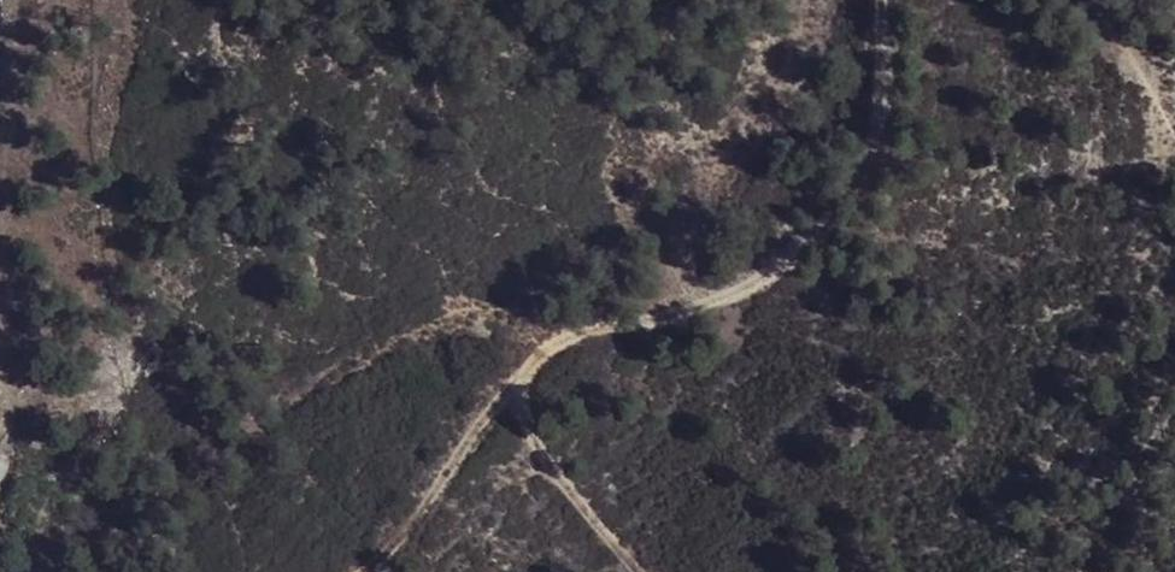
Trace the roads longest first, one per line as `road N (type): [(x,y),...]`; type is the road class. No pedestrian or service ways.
road 1 (track): [(889,0),(881,148),(800,257),(570,339),(509,386),(406,542),(366,571)]
road 2 (track): [(523,375),(562,490),(639,571)]

